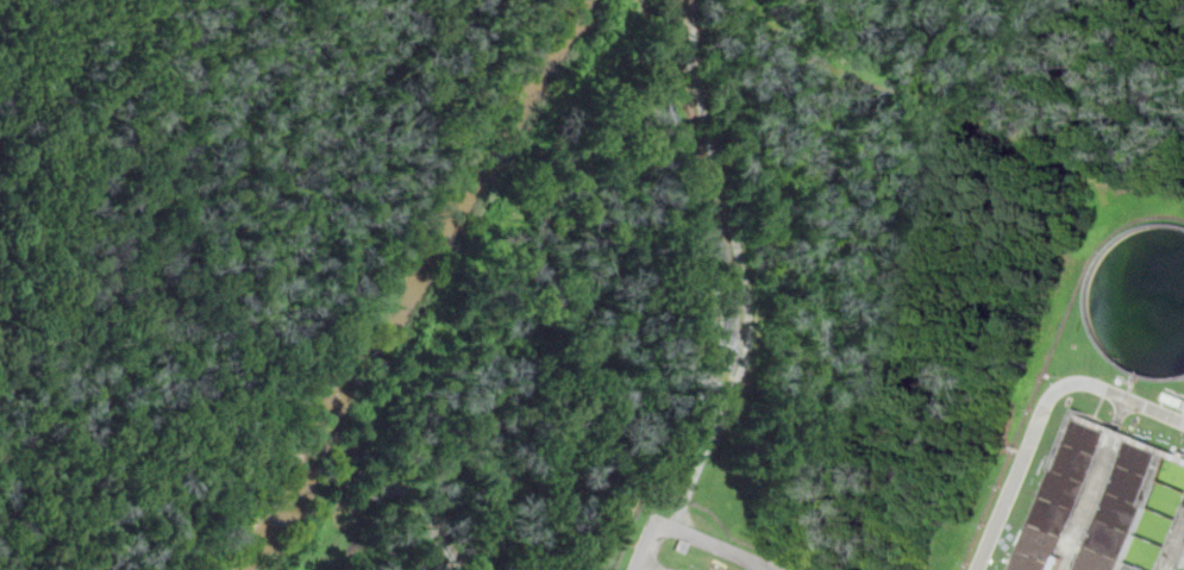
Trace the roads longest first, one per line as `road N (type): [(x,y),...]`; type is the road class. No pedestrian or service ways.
road 1 (track): [(464,569),(416,502),(361,462)]

